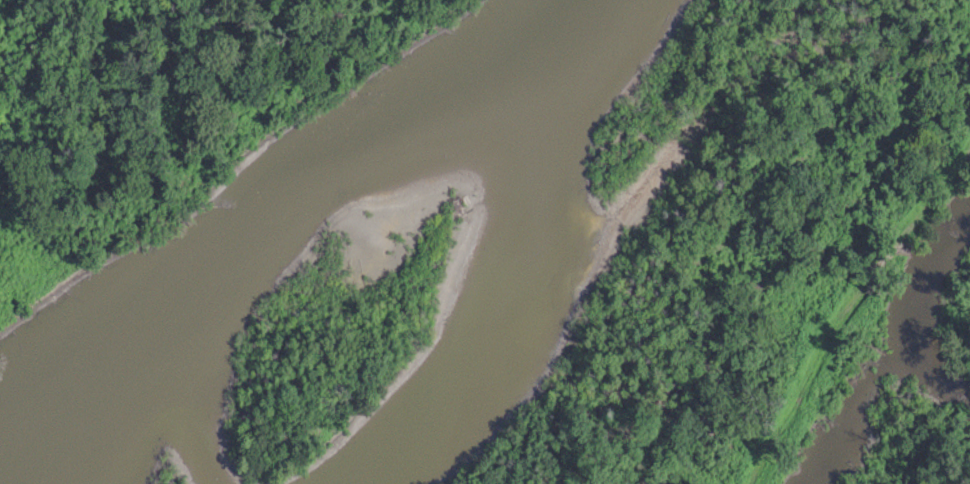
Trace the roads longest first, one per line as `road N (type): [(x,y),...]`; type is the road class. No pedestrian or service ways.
road 1 (residential): [(741,483),(862,263),(969,147)]

